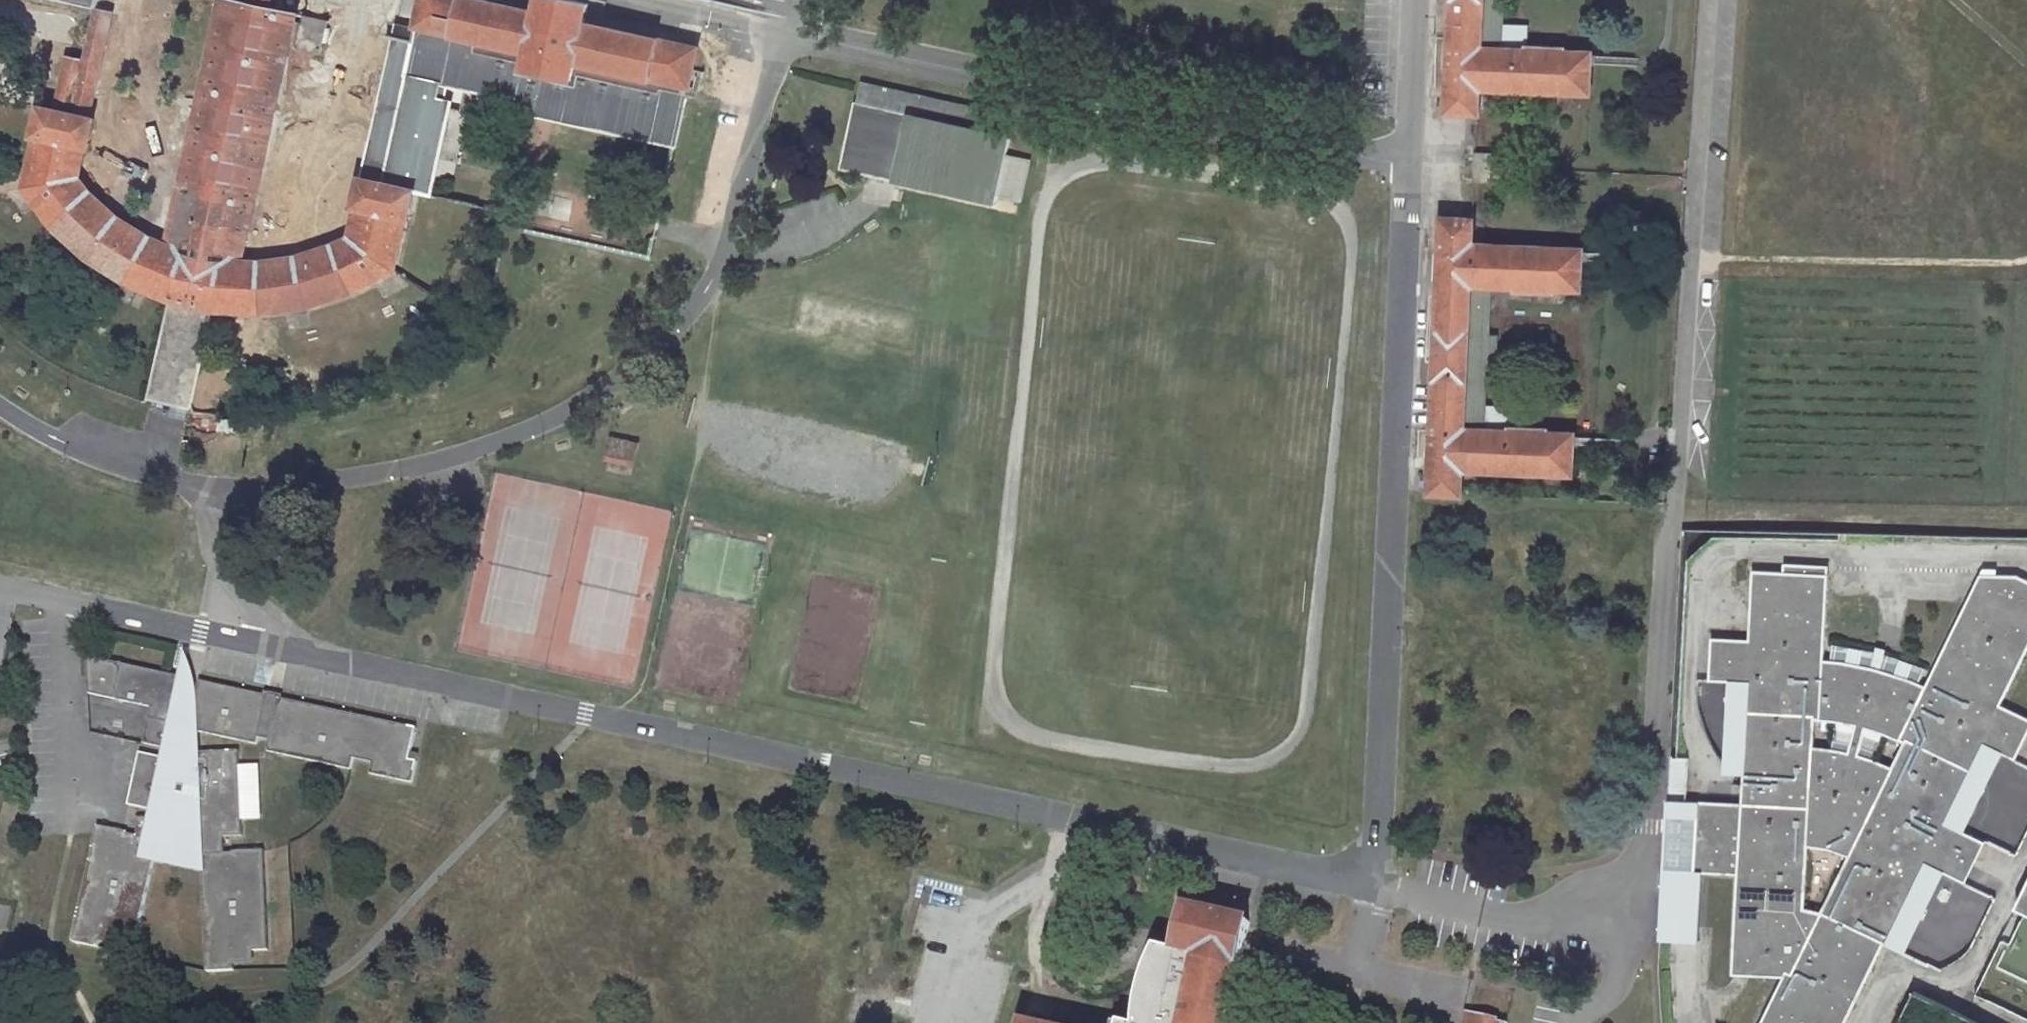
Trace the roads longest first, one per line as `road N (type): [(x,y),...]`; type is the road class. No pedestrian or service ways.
road 1 (track): [(1041,213),(995,657),(998,704),(1025,732),(1051,741),(1228,766),(1272,759),(1298,736),(1307,706),(1354,251),(1346,218),(1321,194),(1137,162),(1072,171),(1048,193)]
road 2 (track): [(1675,515),(2026,524)]
road 3 (track): [(1692,258),(2026,259)]

